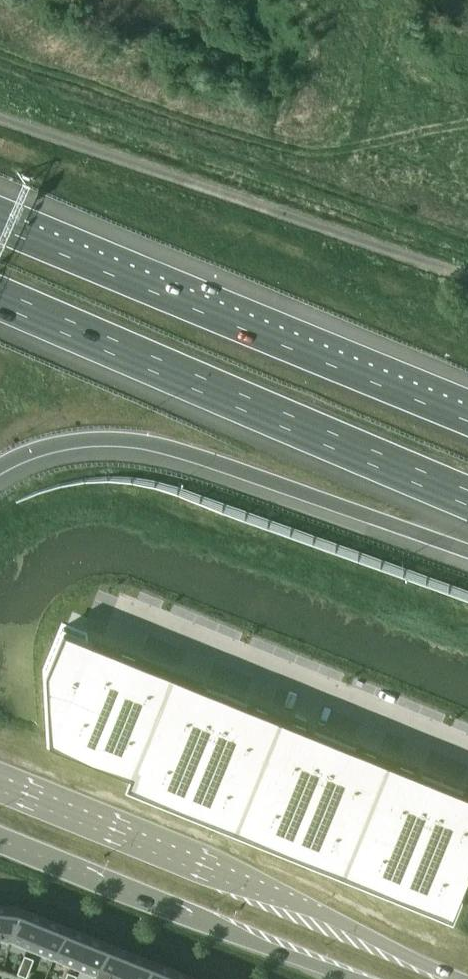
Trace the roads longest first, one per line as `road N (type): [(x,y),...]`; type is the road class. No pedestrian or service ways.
road 1 (motorway): [(0,299),(467,498)]
road 2 (motorway): [(467,422),(0,228)]
road 3 (secondary): [(458,978),(0,790)]
road 4 (motorway): [(0,466),(74,442),(124,441),(193,456),(467,551)]
road 5 (secondary): [(0,846),(355,978)]
road 6 (unclassified): [(467,752),(116,613)]

